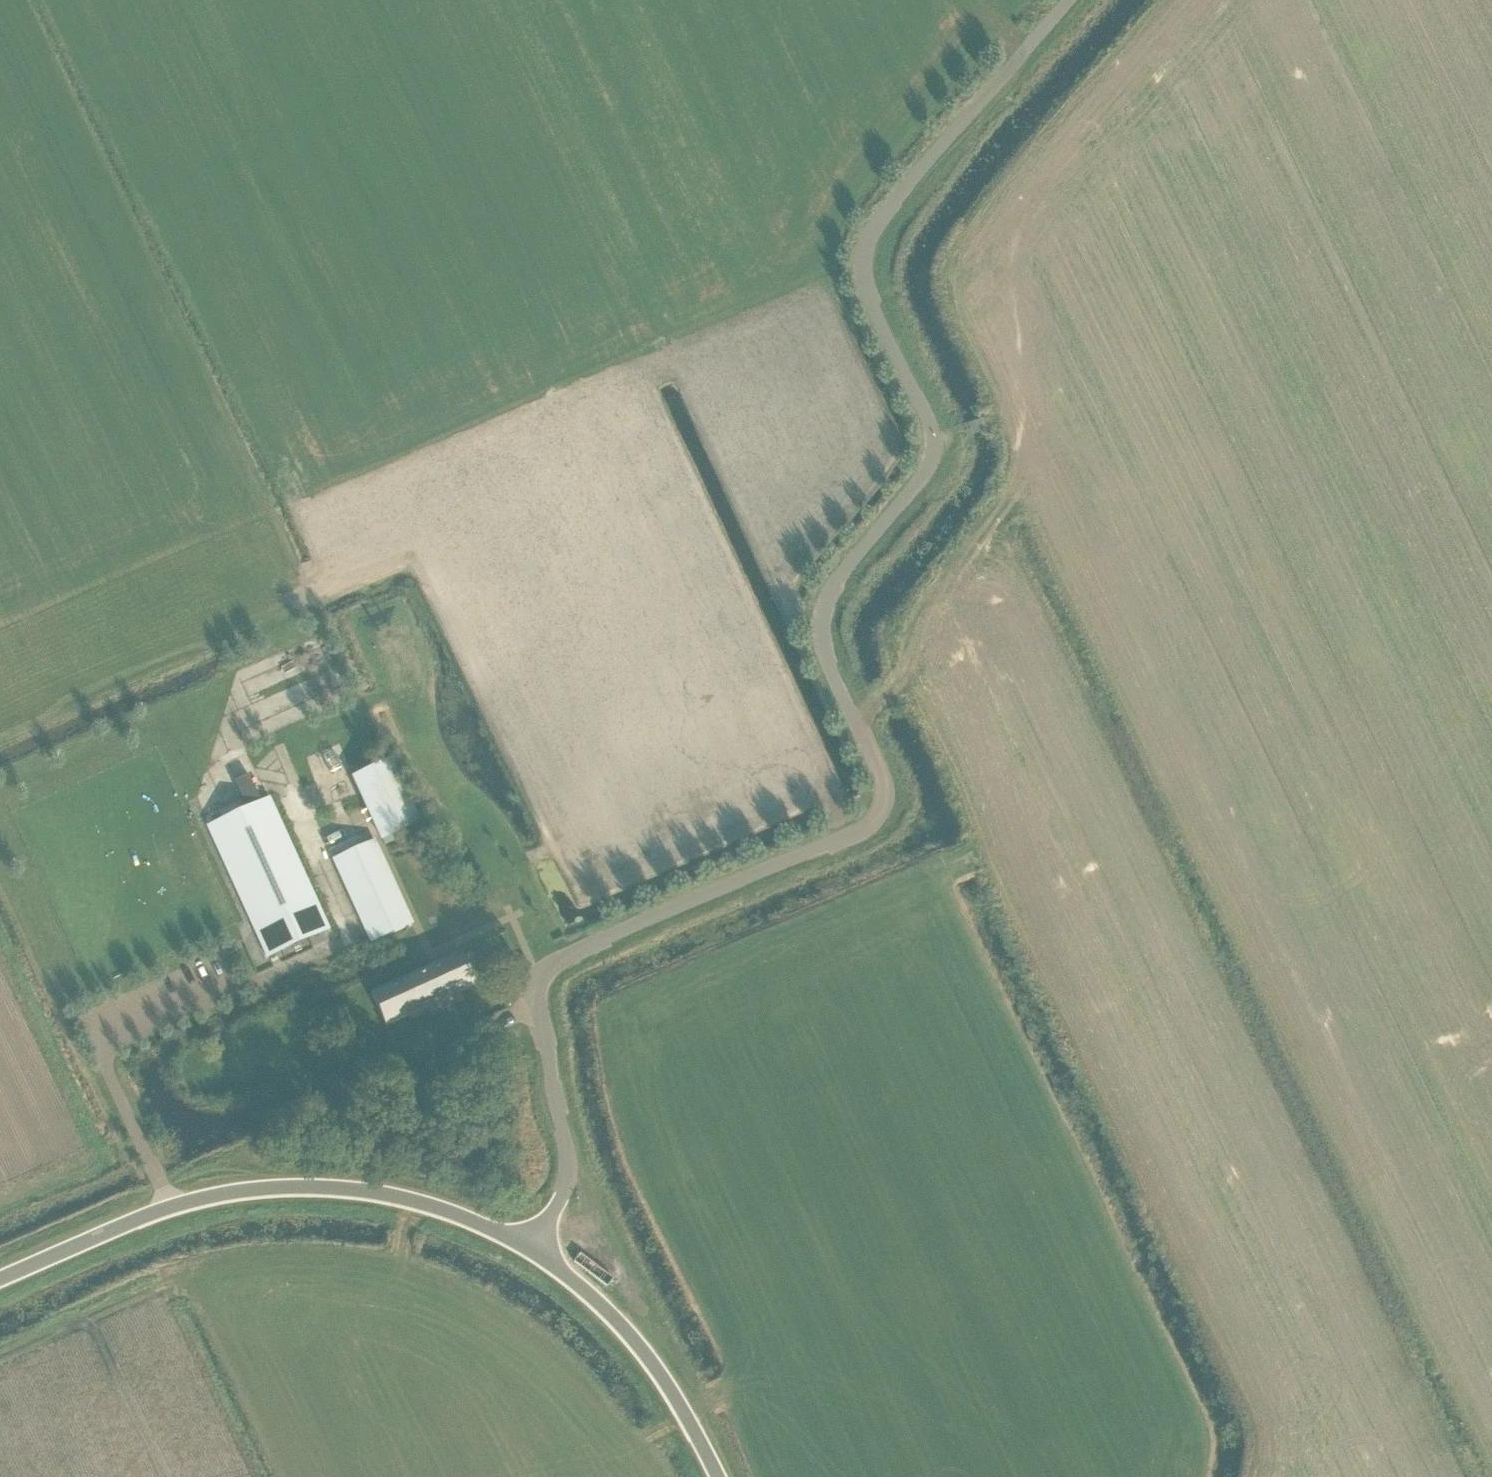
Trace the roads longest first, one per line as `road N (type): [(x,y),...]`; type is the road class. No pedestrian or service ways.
road 1 (tertiary): [(0,1280),(195,1200),(301,1191),(414,1209),(526,1252)]
road 2 (tertiary): [(707,1476),(654,1372),(526,1252)]

